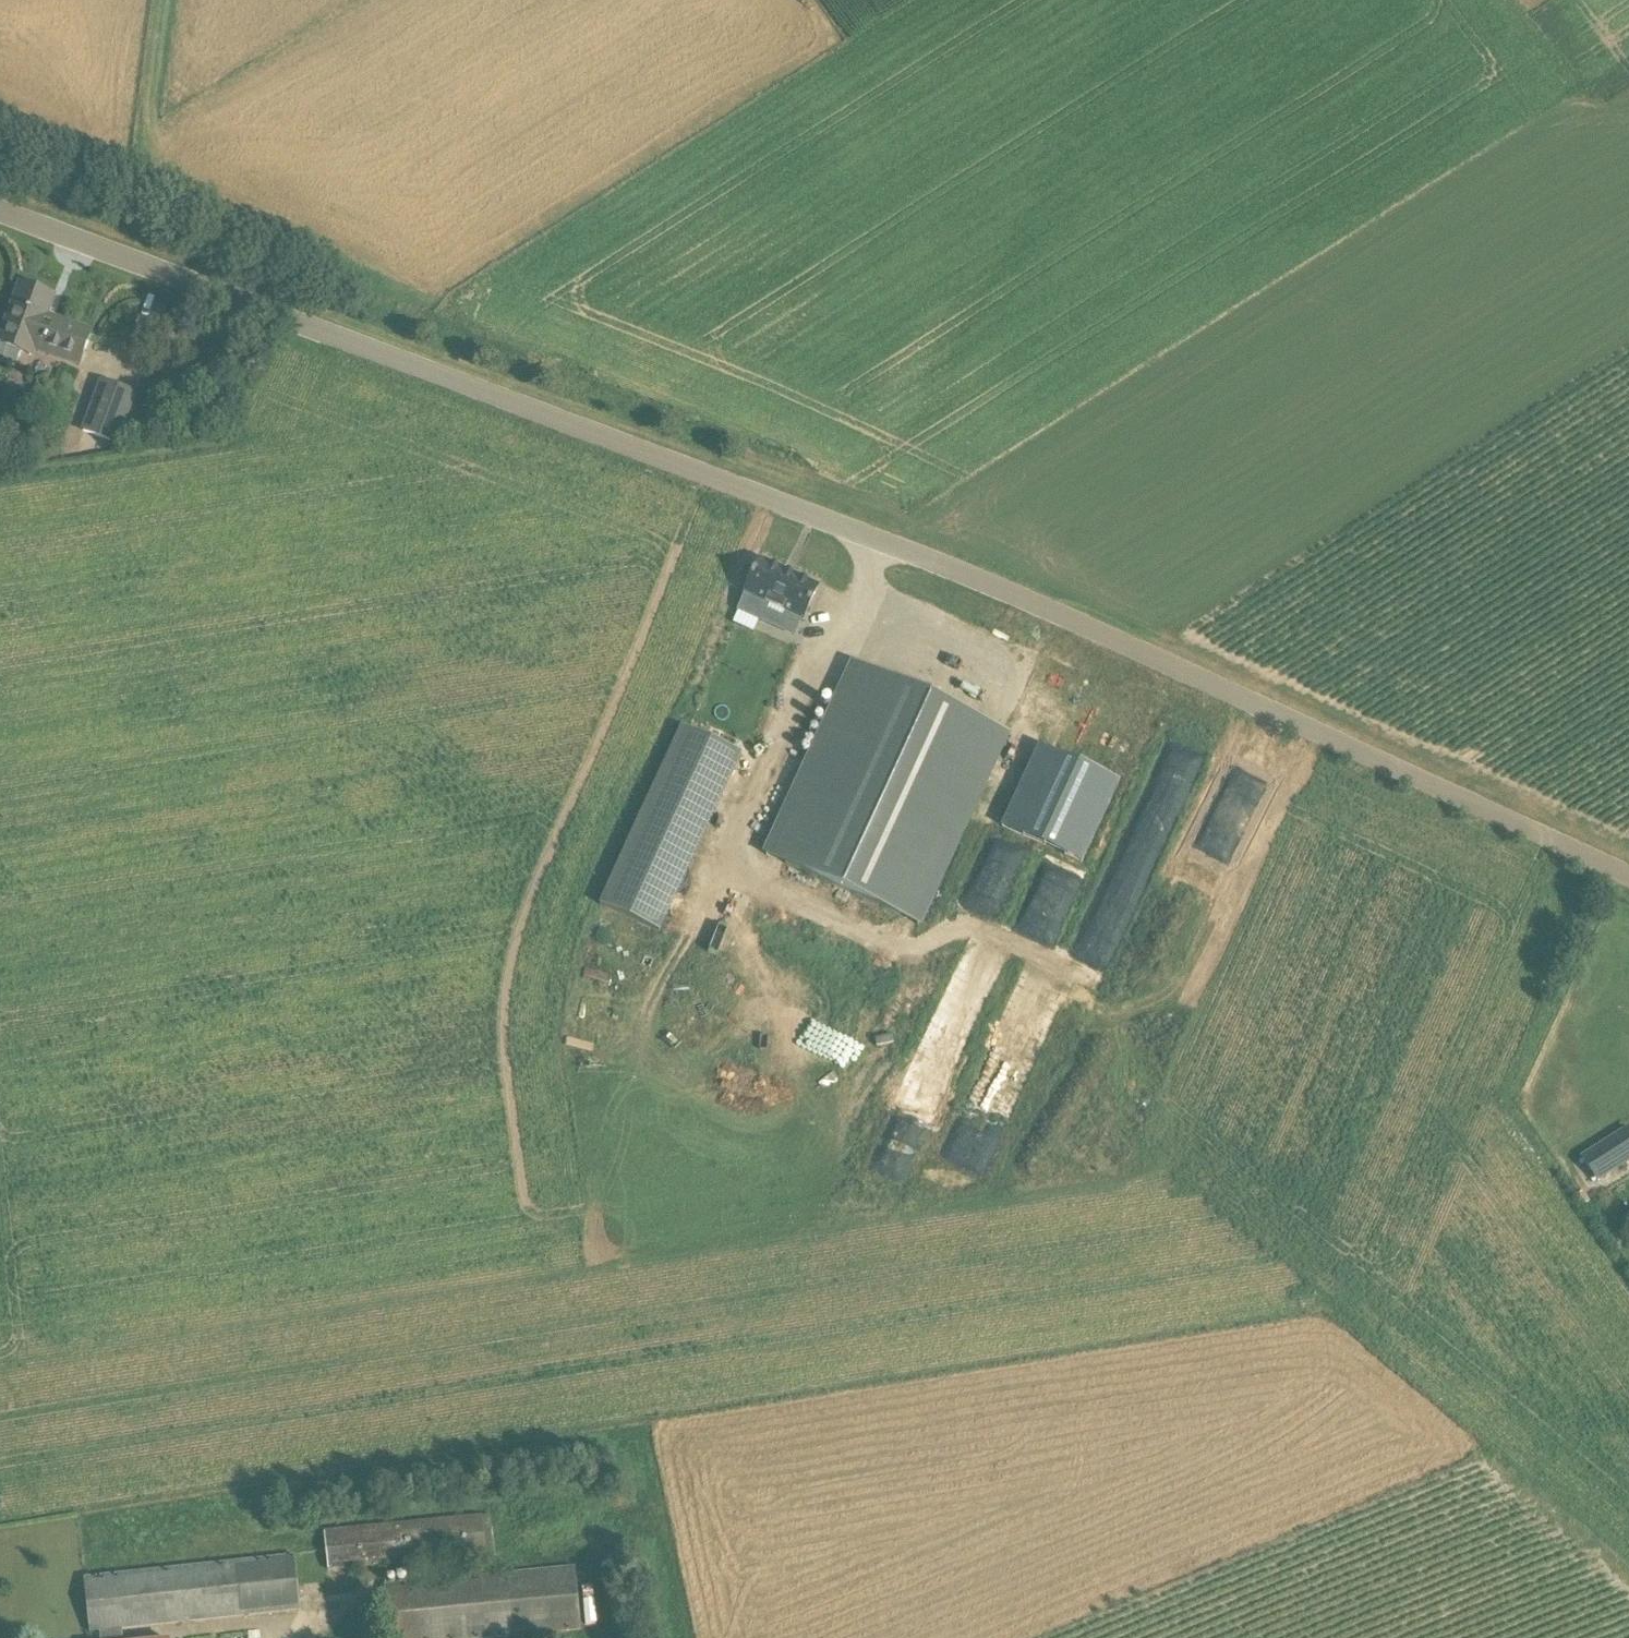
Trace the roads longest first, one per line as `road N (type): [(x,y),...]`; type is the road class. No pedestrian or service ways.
road 1 (unclassified): [(1628,876),(763,494),(0,218)]

